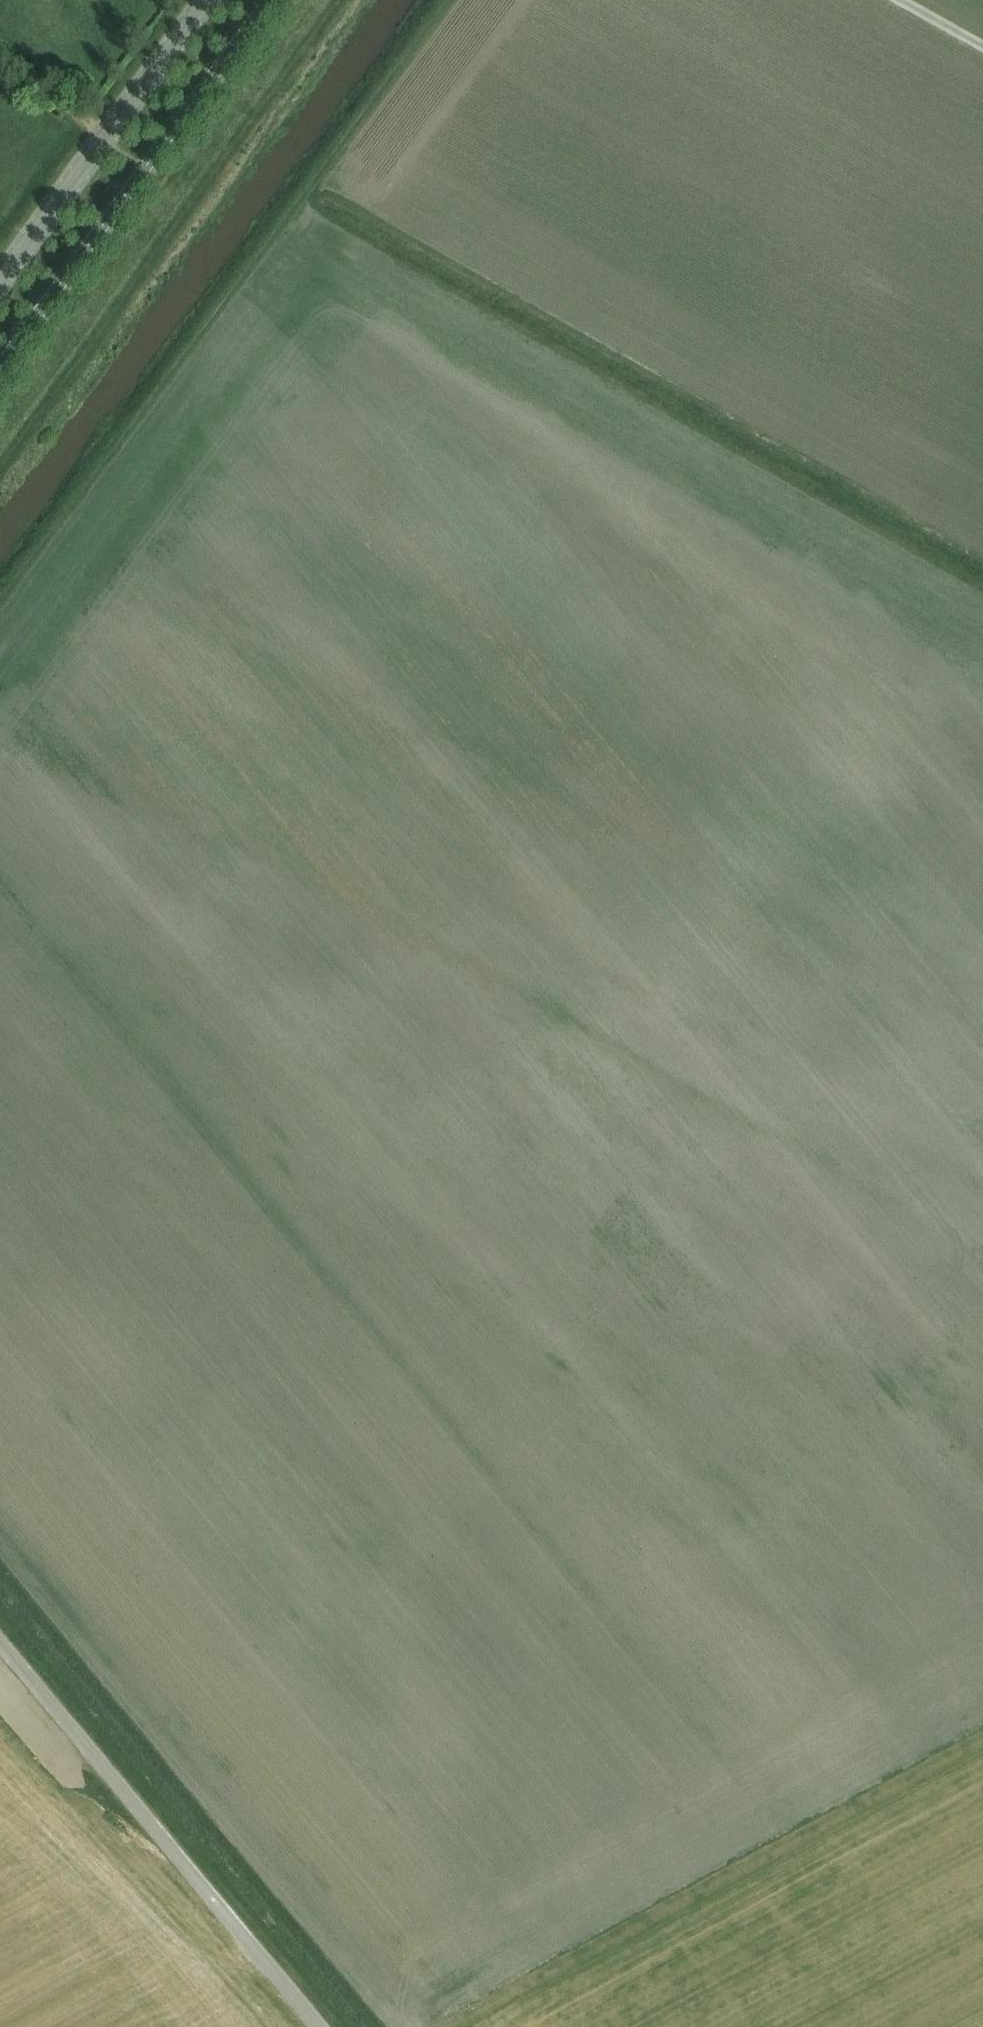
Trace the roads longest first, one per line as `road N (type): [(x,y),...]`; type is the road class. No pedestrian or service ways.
road 1 (unclassified): [(318,2026),(0,1643)]
road 2 (secondary): [(0,287),(210,0)]

